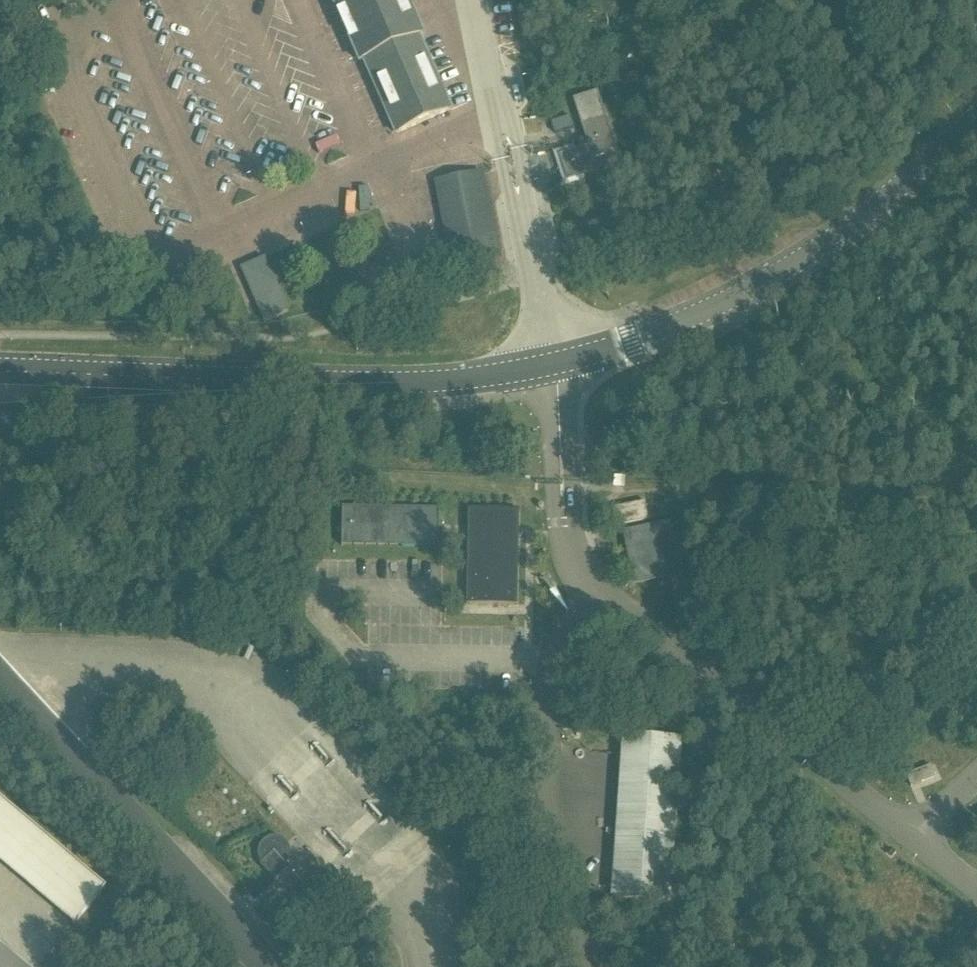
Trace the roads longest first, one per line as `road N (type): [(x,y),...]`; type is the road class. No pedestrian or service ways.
road 1 (tertiary): [(362,384),(445,382),(553,365),(697,315),(807,254),(976,115)]
road 2 (tertiary): [(0,412),(362,384)]
road 3 (tertiary): [(362,384),(0,370)]

